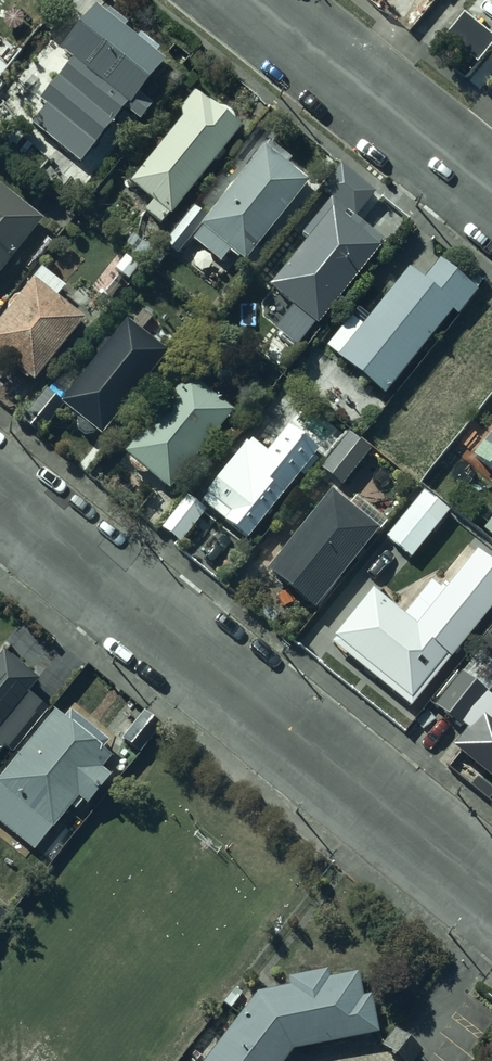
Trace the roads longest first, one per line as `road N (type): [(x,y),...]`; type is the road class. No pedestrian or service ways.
road 1 (residential): [(0,498),(491,896)]
road 2 (residential): [(245,0),(491,199)]

